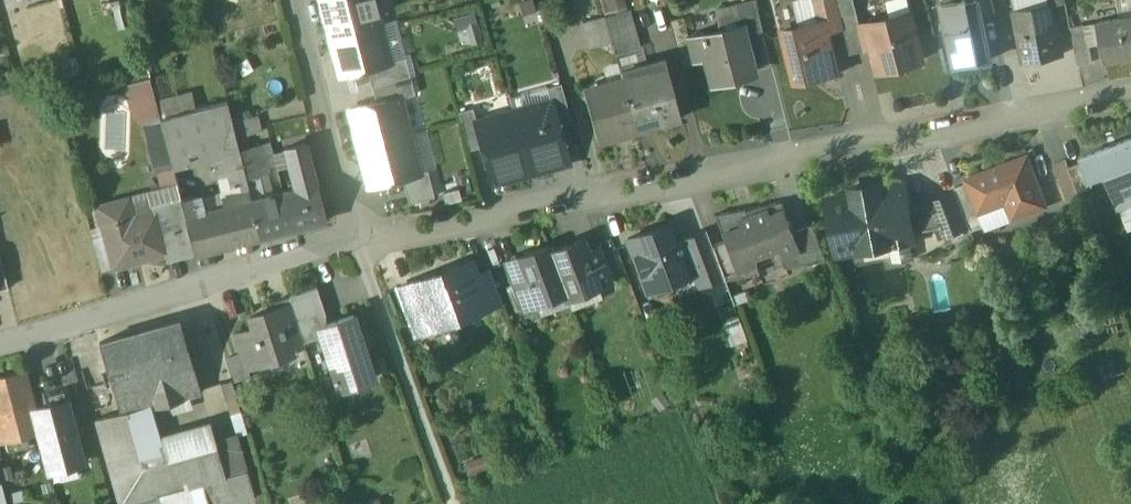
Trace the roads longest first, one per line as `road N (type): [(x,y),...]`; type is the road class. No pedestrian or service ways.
road 1 (residential): [(1130,103),(357,235)]
road 2 (residential): [(357,235),(0,343)]
road 3 (track): [(357,235),(453,503)]
road 4 (residential): [(357,235),(293,0)]

